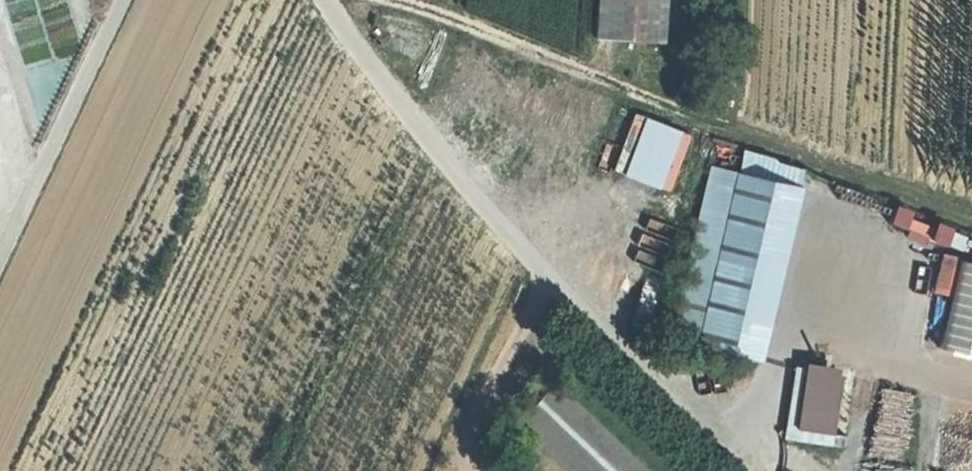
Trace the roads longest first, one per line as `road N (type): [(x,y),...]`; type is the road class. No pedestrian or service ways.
road 1 (track): [(971,223),(367,0)]
road 2 (track): [(124,0),(0,257)]

